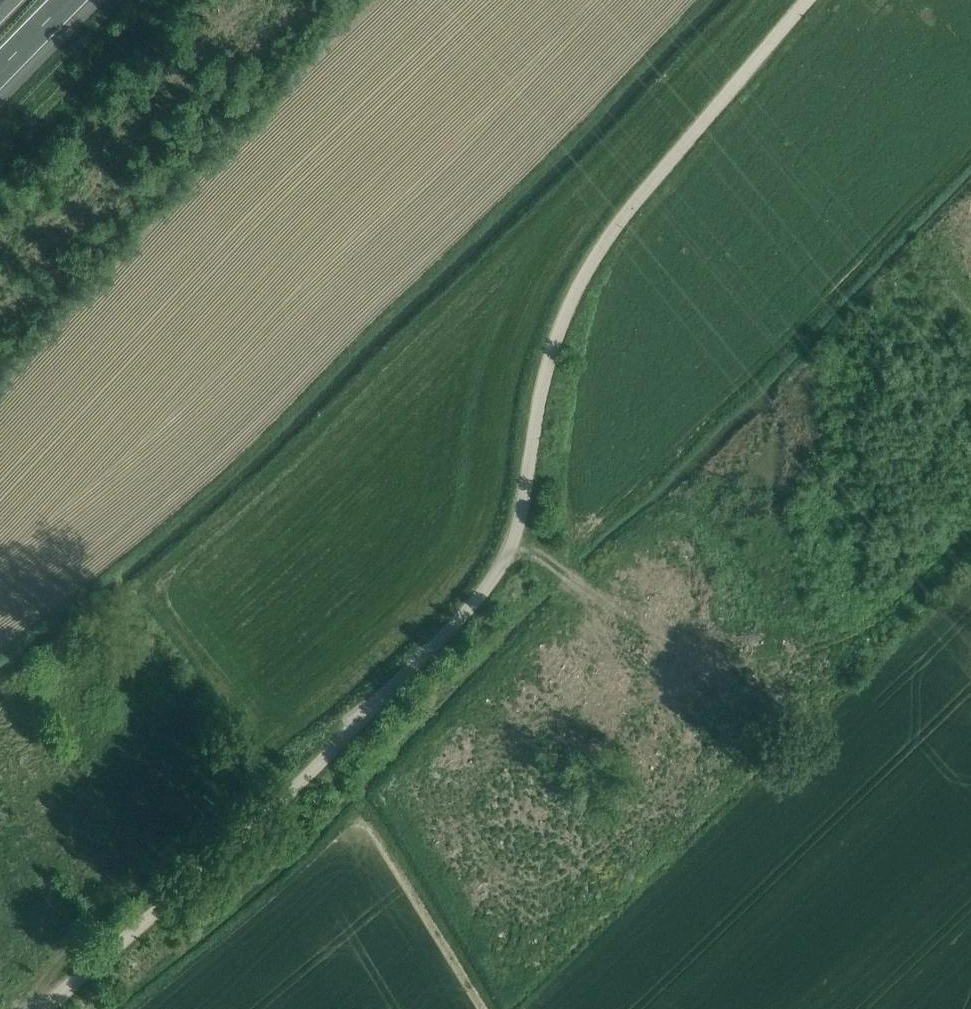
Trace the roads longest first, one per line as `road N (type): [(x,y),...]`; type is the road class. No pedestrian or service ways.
road 1 (unclassified): [(52,1008),(485,589),(509,552),(546,368),(592,263),(648,185),(806,0)]

